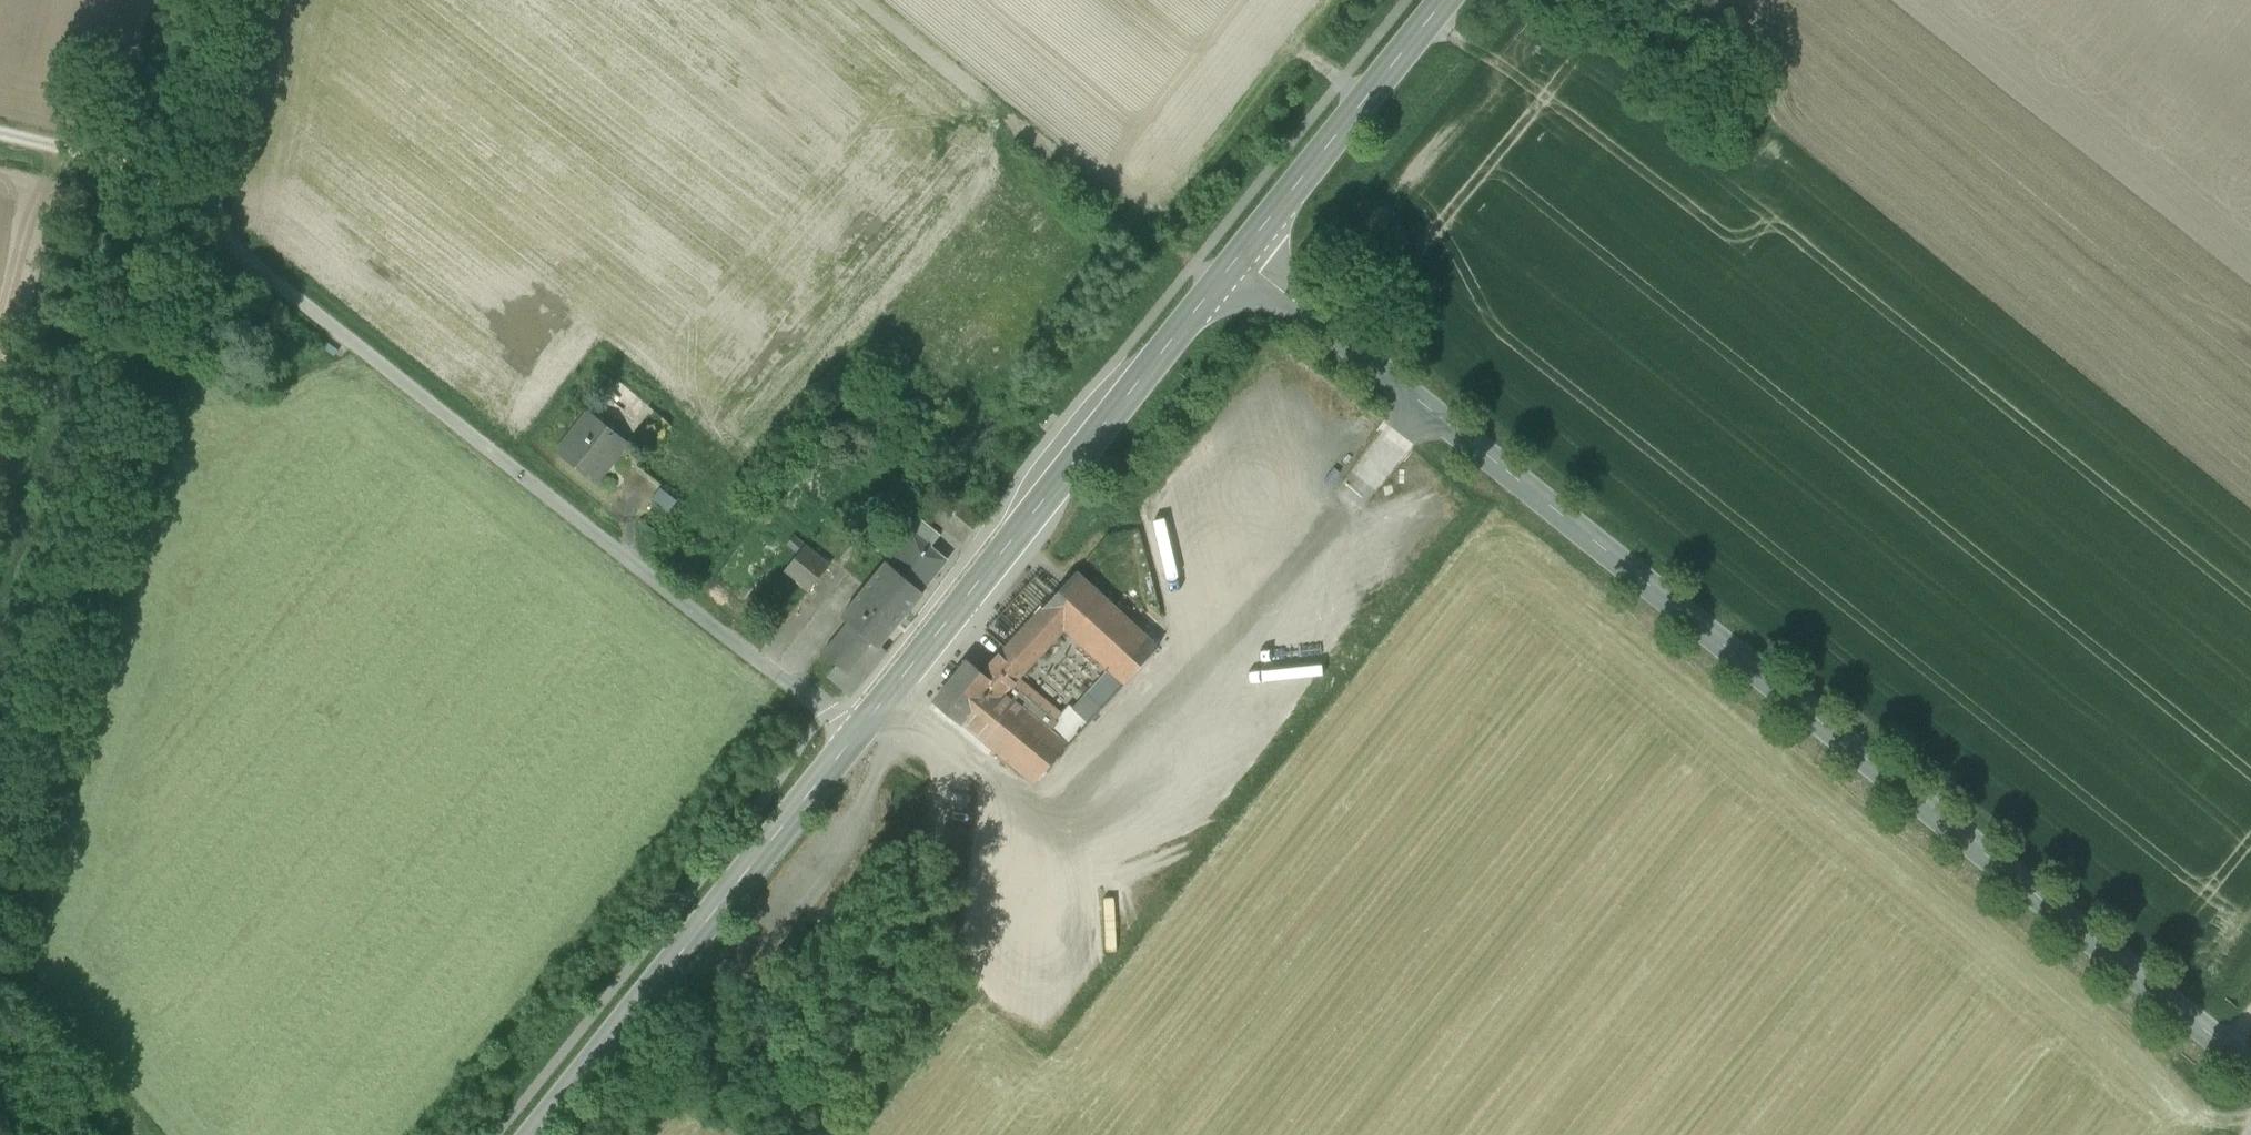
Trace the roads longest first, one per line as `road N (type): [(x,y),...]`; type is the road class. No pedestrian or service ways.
road 1 (tertiary): [(1238,257),(2250,1066)]
road 2 (unclassified): [(856,735),(220,236),(211,189),(260,0)]
road 3 (primary): [(856,735),(1238,257)]
road 4 (primary): [(534,1134),(856,735)]
road 5 (primary): [(1238,257),(1444,0)]
road 6 (track): [(0,138),(211,189)]

